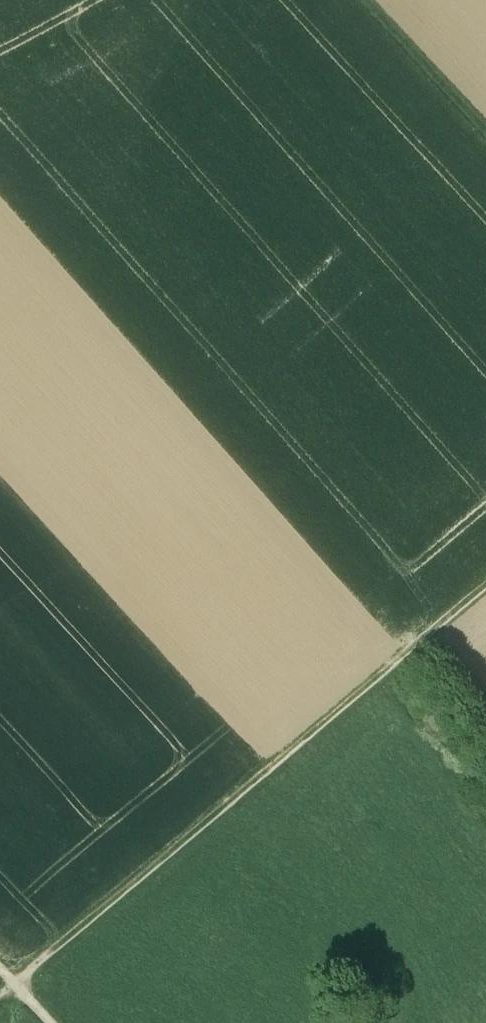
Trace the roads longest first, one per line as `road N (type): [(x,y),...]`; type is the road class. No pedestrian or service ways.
road 1 (track): [(485,597),(0,1005)]
road 2 (track): [(485,139),(361,0)]

